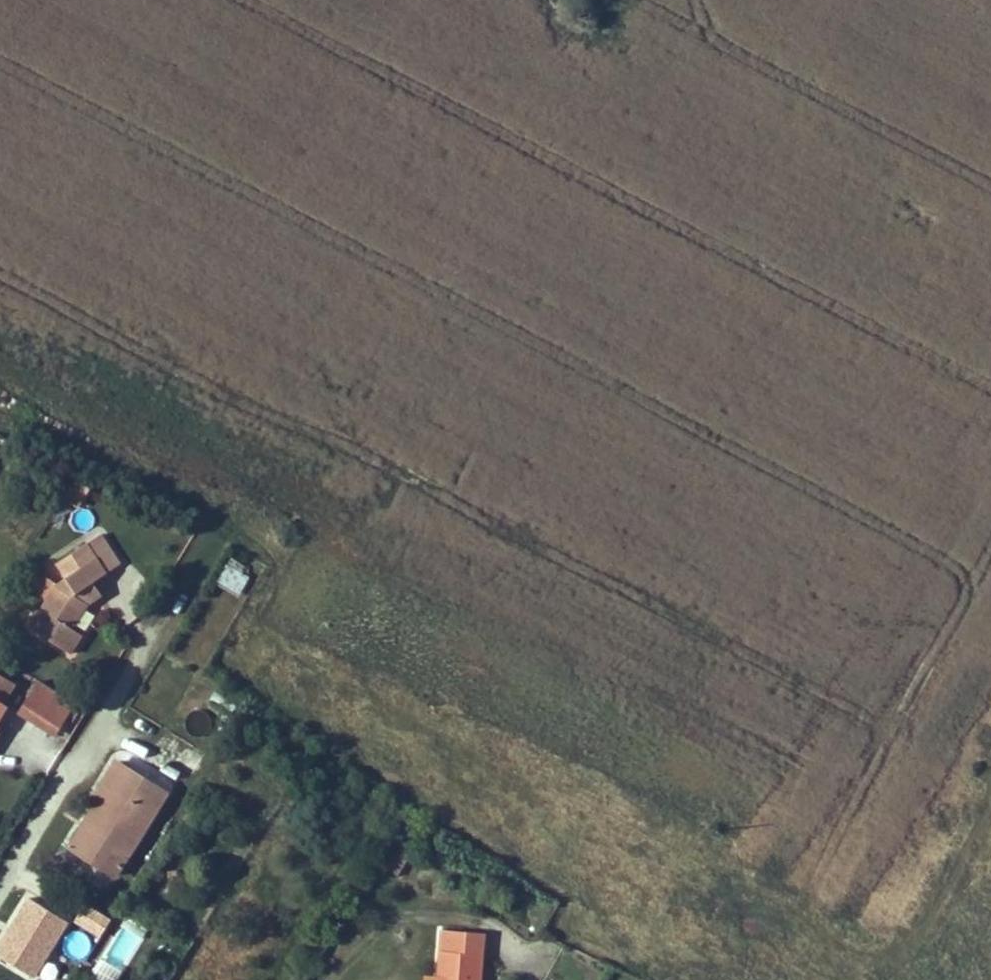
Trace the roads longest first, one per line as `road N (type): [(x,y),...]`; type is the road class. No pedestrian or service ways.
road 1 (residential): [(177,600),(0,892)]

